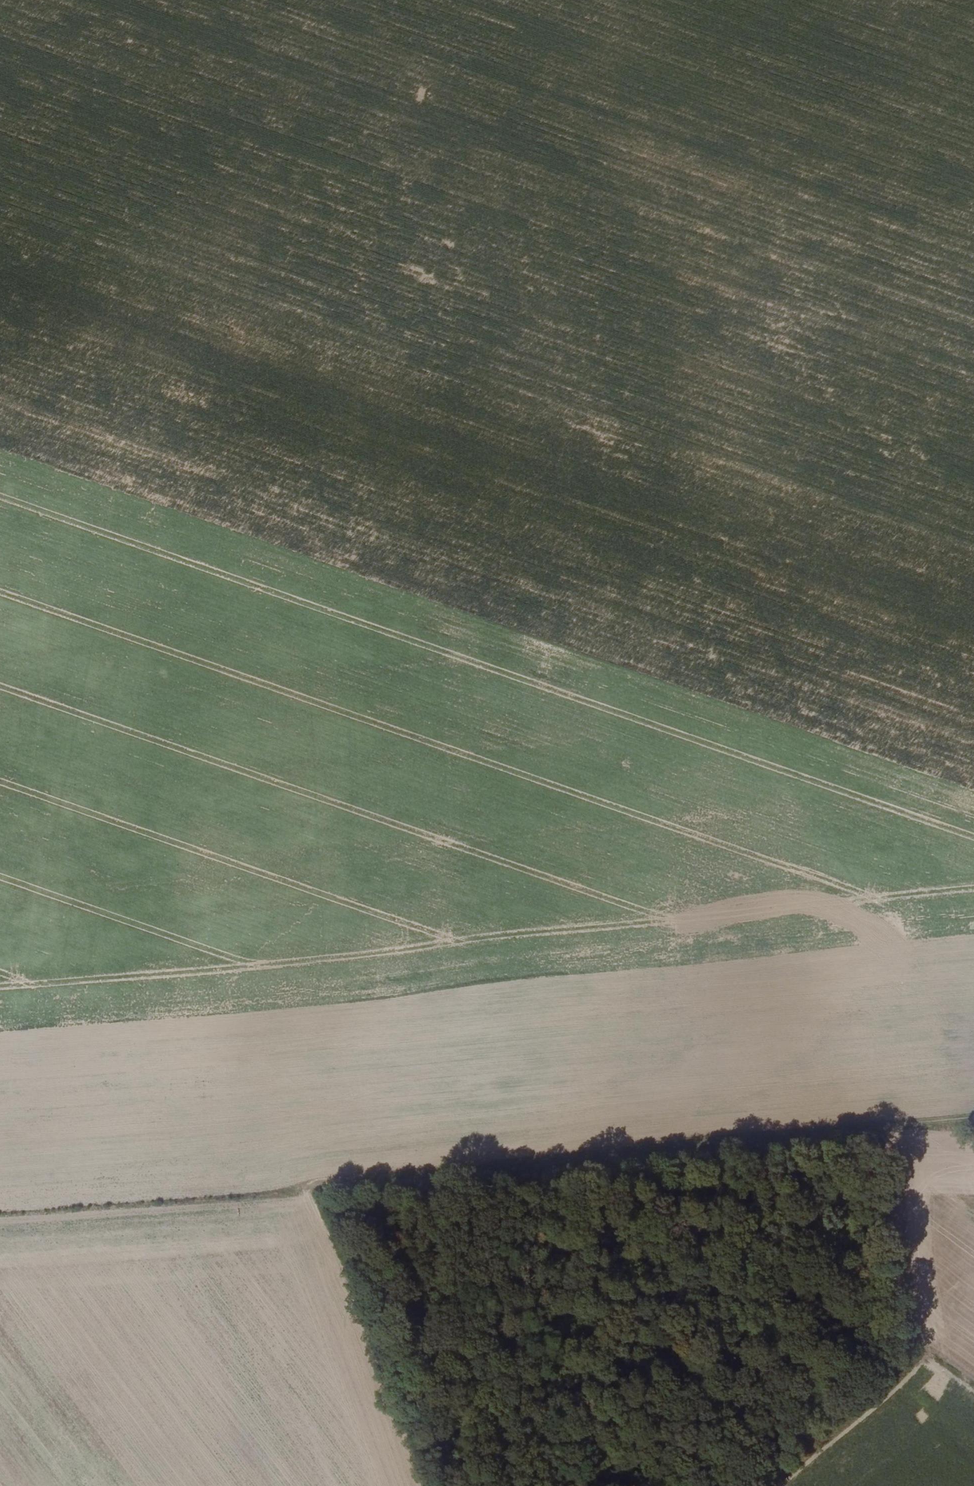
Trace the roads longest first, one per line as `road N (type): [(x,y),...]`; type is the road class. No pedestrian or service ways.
road 1 (track): [(973,1122),(318,1195)]

